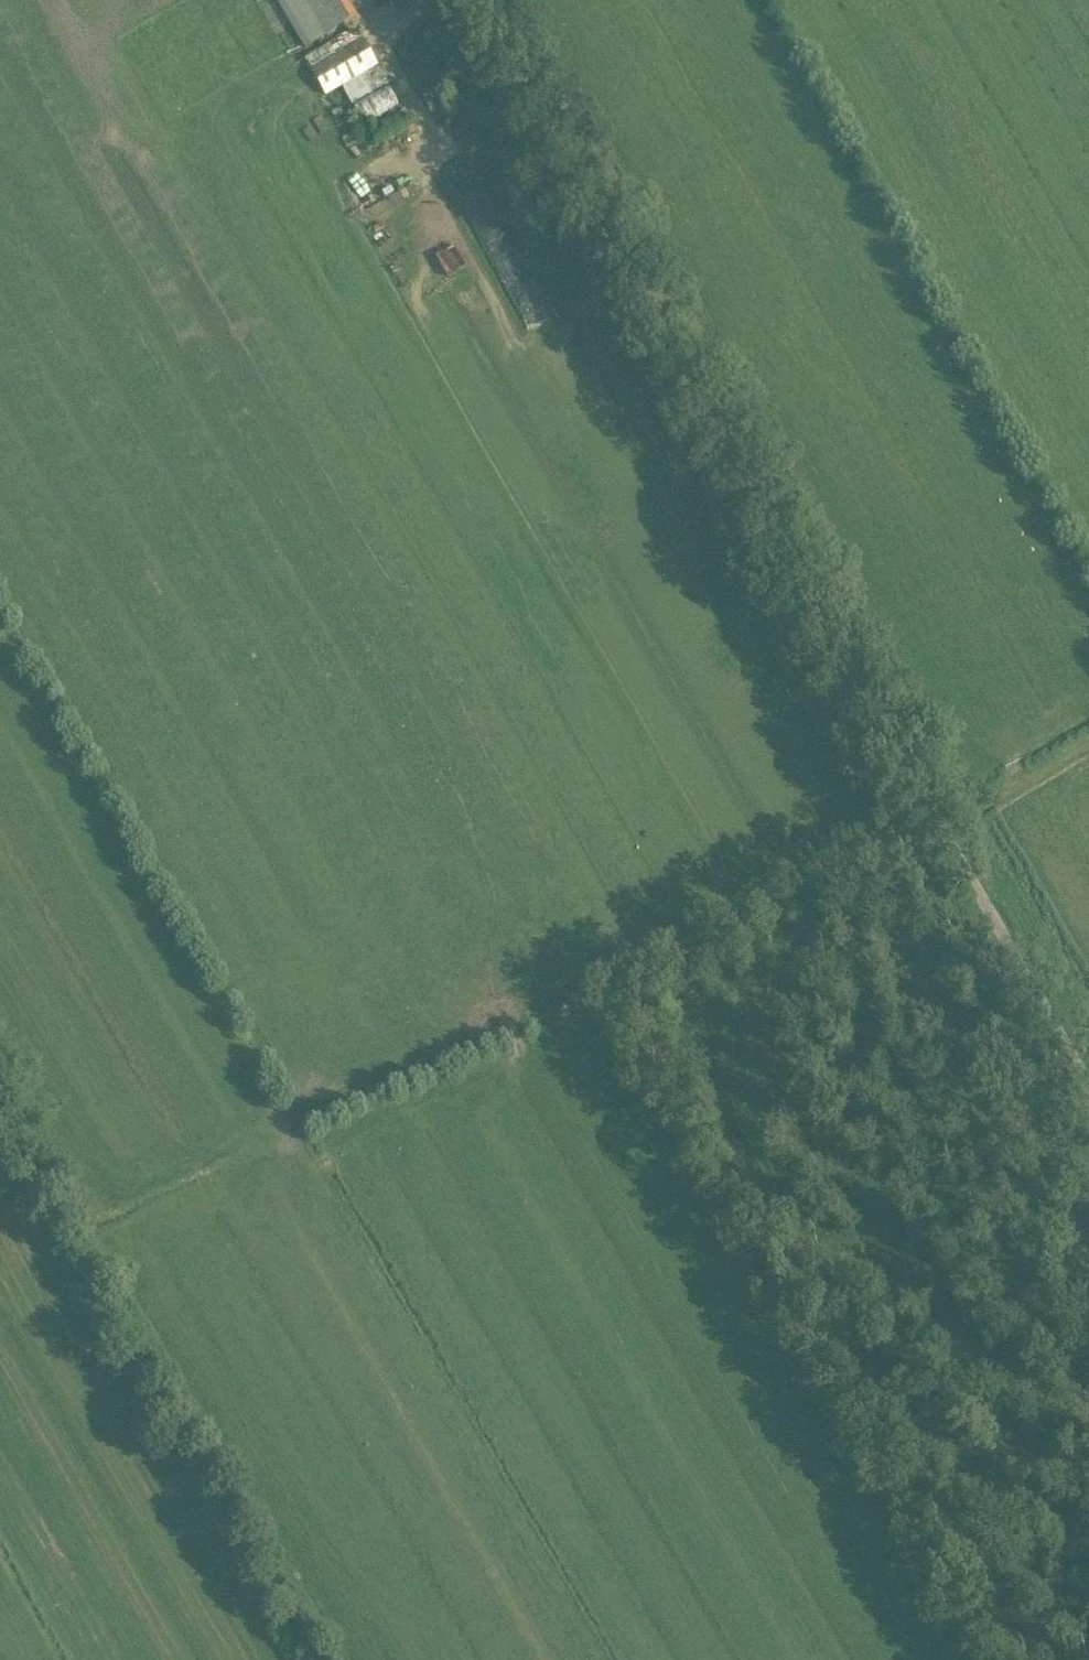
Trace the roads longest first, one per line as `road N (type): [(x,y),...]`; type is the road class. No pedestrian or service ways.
road 1 (unclassified): [(1088,1095),(460,0)]

